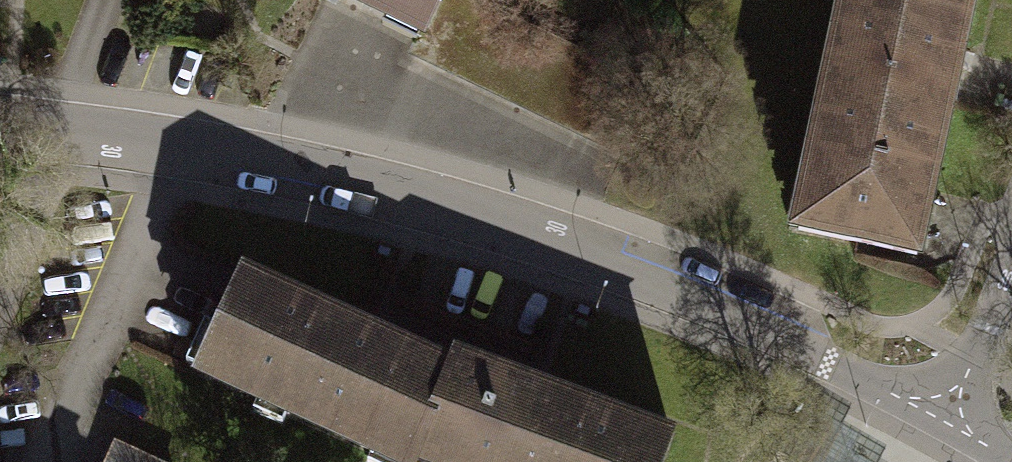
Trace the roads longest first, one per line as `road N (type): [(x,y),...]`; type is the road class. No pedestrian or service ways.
road 1 (residential): [(949,414),(699,289),(436,209),(180,154)]
road 2 (residential): [(180,154),(46,461)]
road 3 (residential): [(180,154),(0,132)]
road 4 (residential): [(1011,248),(949,414)]

